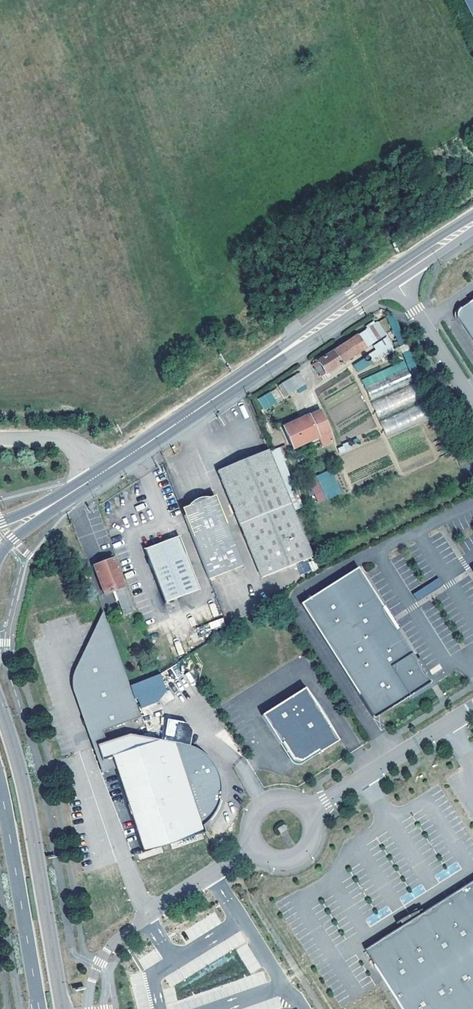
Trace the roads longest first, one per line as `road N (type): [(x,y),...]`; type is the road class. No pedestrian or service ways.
road 1 (primary): [(63,1008),(25,789),(0,706)]
road 2 (secondary): [(327,322),(74,491)]
road 3 (unclassified): [(89,1008),(108,949),(146,914),(254,845)]
road 4 (primary): [(0,785),(39,1008)]
road 5 (residential): [(307,813),(472,708)]
road 6 (secondary): [(458,233),(434,240),(343,302),(327,322)]
road 7 (unclassified): [(472,404),(396,282)]

